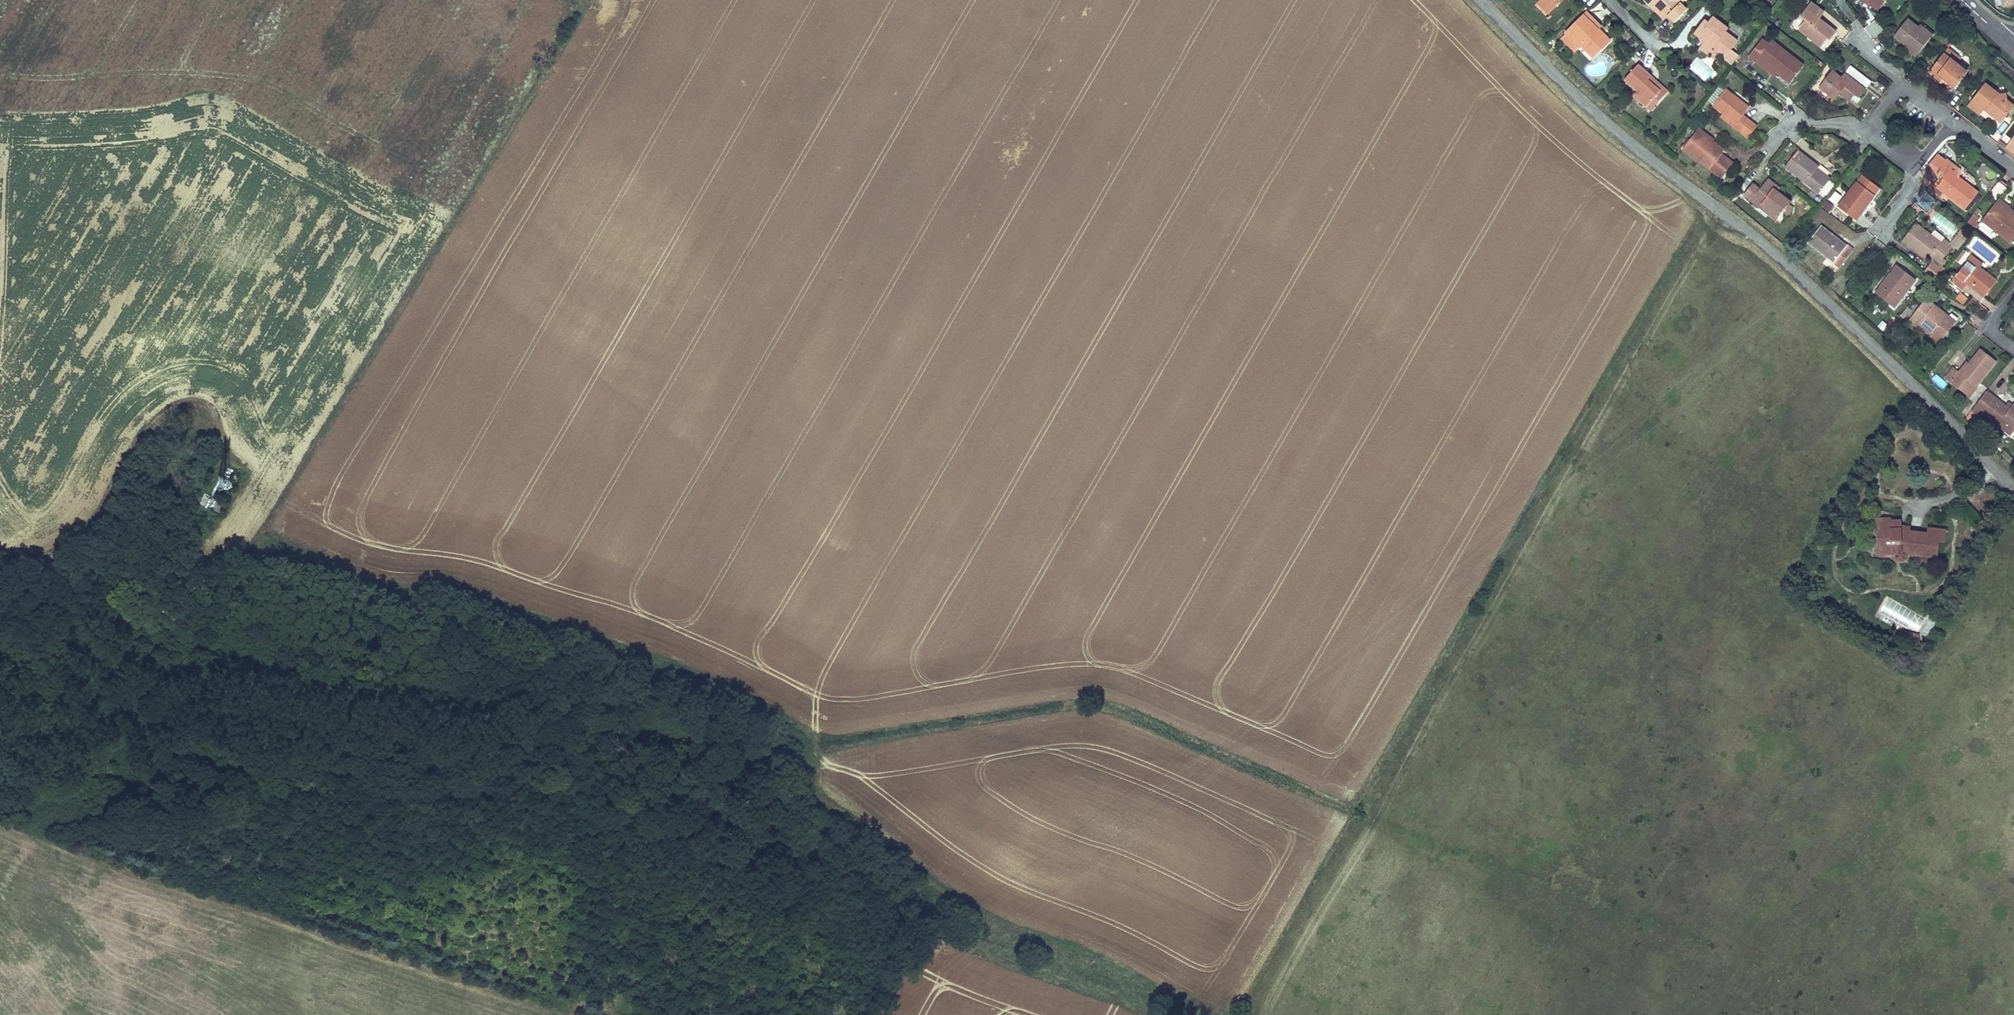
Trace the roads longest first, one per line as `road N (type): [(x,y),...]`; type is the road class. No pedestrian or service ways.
road 1 (track): [(1718,210),(1251,1014)]
road 2 (residential): [(2013,490),(1815,291),(1602,121),(1479,0)]
road 3 (track): [(0,554),(71,522),(115,448),(168,398),(209,409),(259,477),(225,523)]

